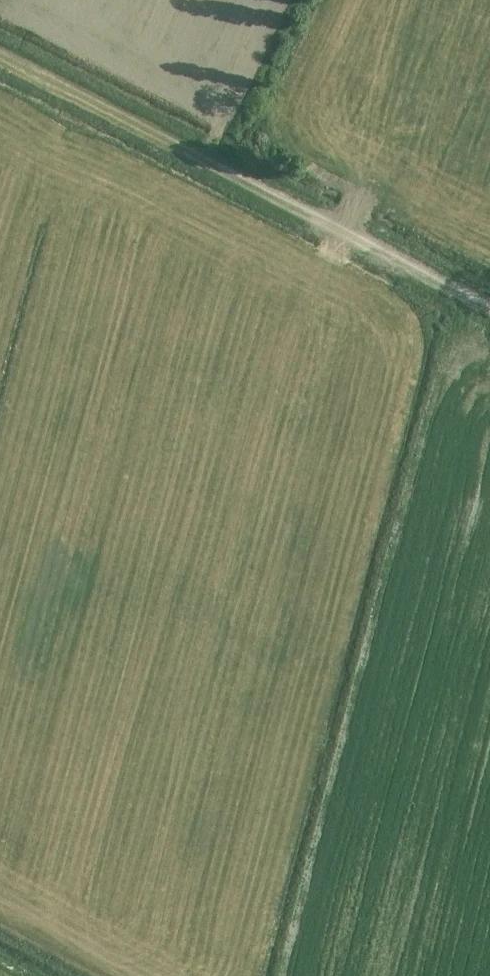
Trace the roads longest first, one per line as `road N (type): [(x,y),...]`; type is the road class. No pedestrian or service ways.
road 1 (track): [(489,314),(0,66)]

